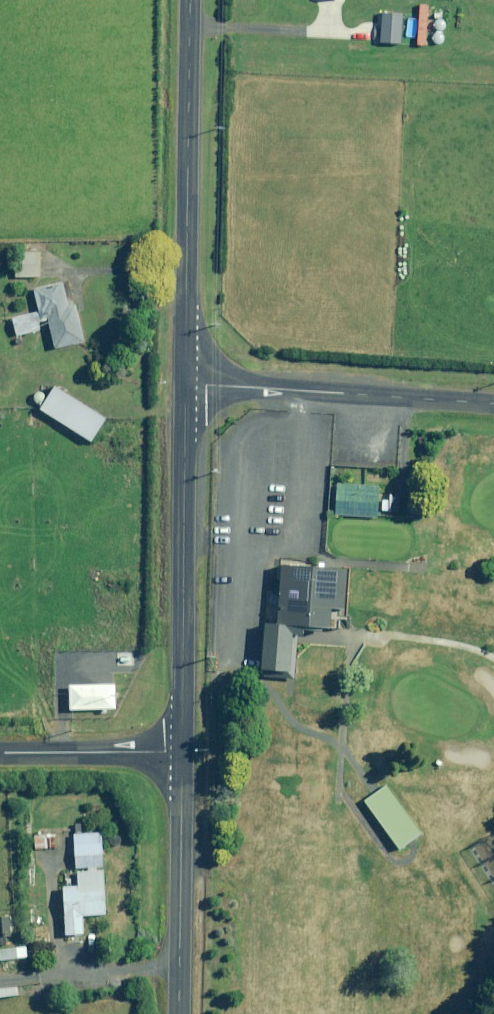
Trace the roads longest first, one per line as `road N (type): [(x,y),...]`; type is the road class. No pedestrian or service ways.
road 1 (tertiary): [(188,383),(193,0)]
road 2 (tertiary): [(184,753),(188,383)]
road 3 (tertiary): [(493,403),(188,383)]
road 4 (tertiary): [(179,1013),(184,753)]
road 5 (unclassified): [(0,754),(184,753)]

